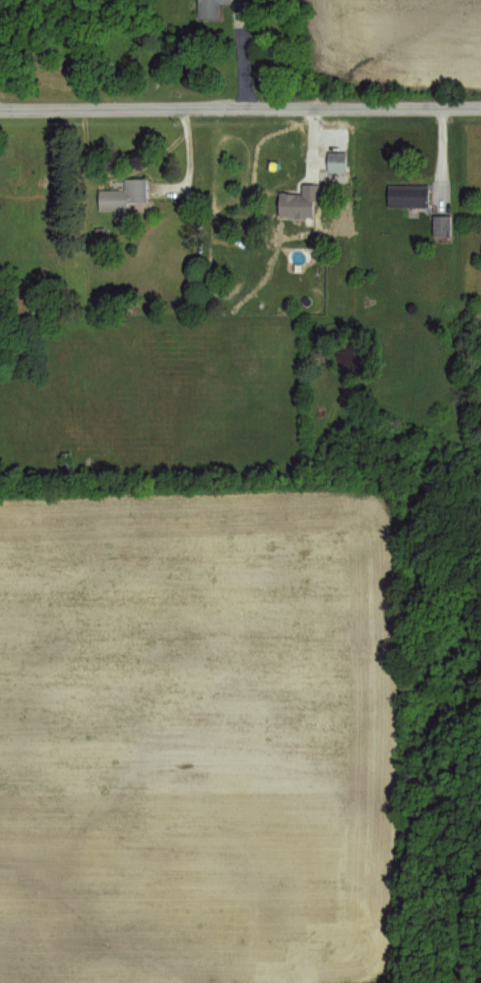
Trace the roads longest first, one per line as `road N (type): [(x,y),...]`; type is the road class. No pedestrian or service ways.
road 1 (residential): [(480,104),(0,108)]

